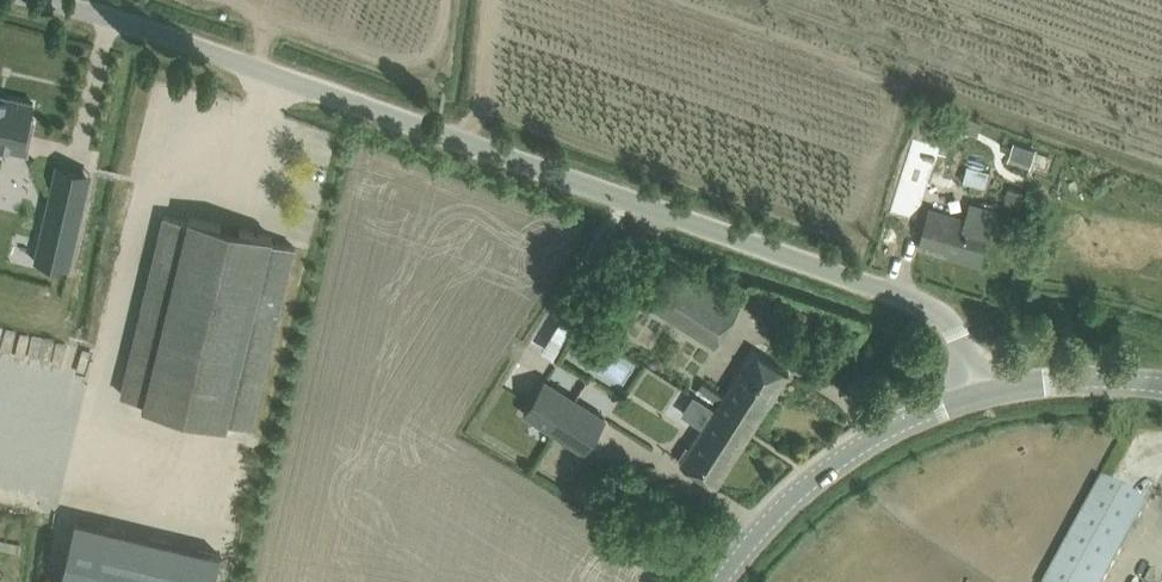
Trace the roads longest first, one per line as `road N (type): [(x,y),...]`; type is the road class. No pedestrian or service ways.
road 1 (unclassified): [(980,388),(944,316),(904,294),(235,57),(42,0)]
road 2 (tertiary): [(719,581),(799,492),(858,449),(980,388)]
road 3 (tertiary): [(1161,384),(1019,379),(980,388)]

